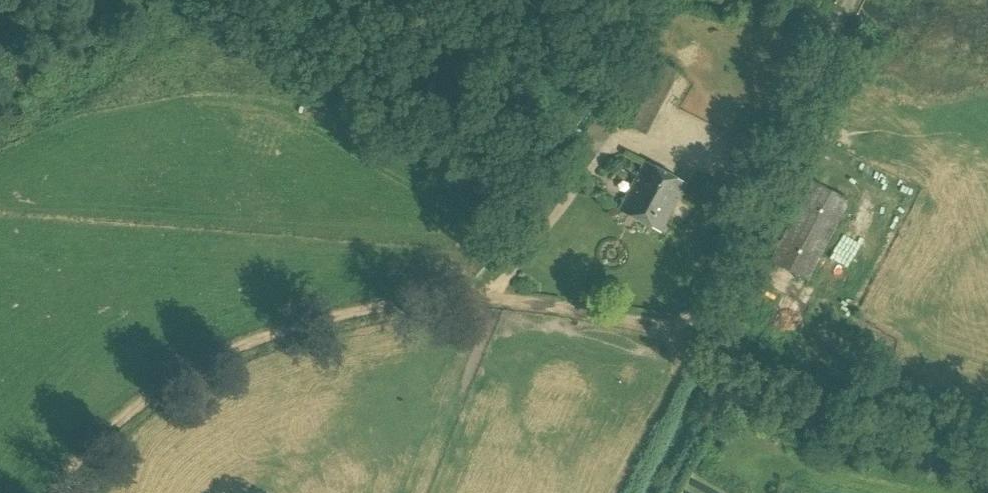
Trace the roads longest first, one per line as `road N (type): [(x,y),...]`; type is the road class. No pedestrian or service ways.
road 1 (track): [(51,492),(153,391),(262,336),(398,304),(477,298),(687,329)]

